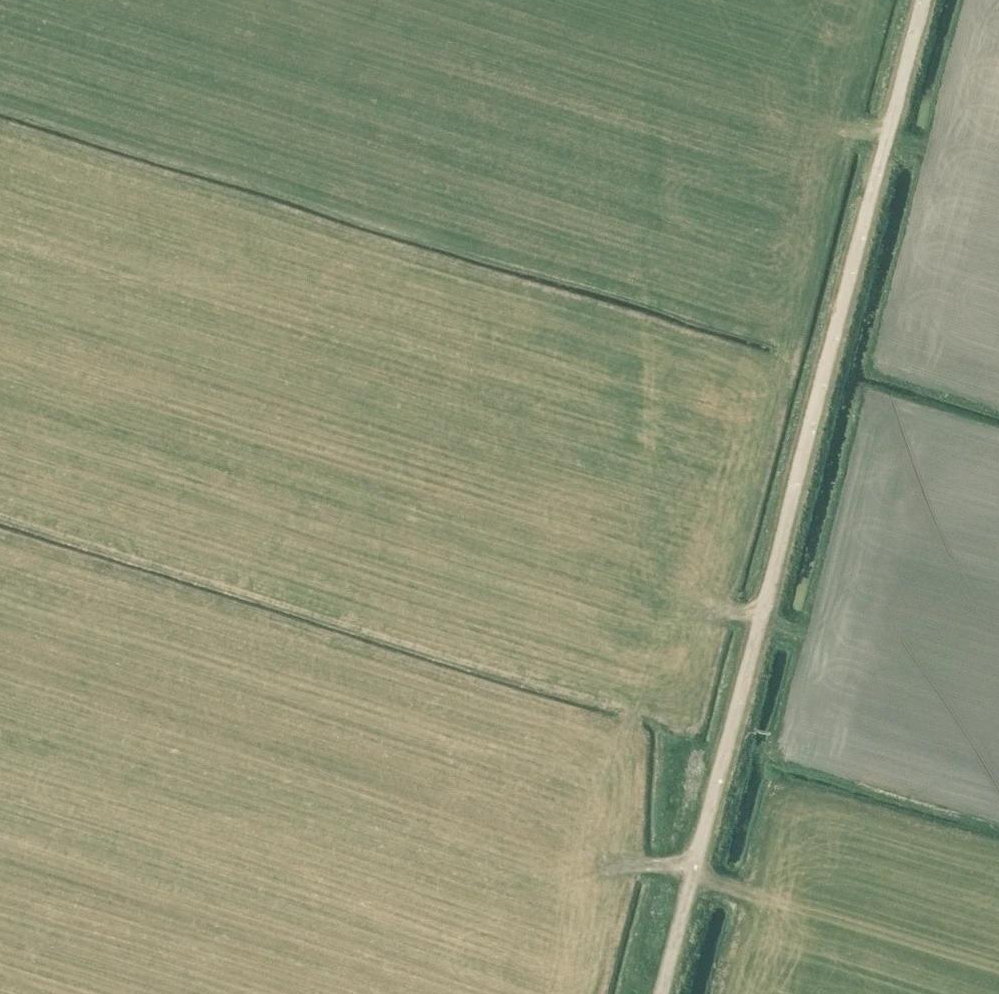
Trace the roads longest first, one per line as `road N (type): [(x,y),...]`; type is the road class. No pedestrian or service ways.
road 1 (track): [(665,993),(924,0)]

